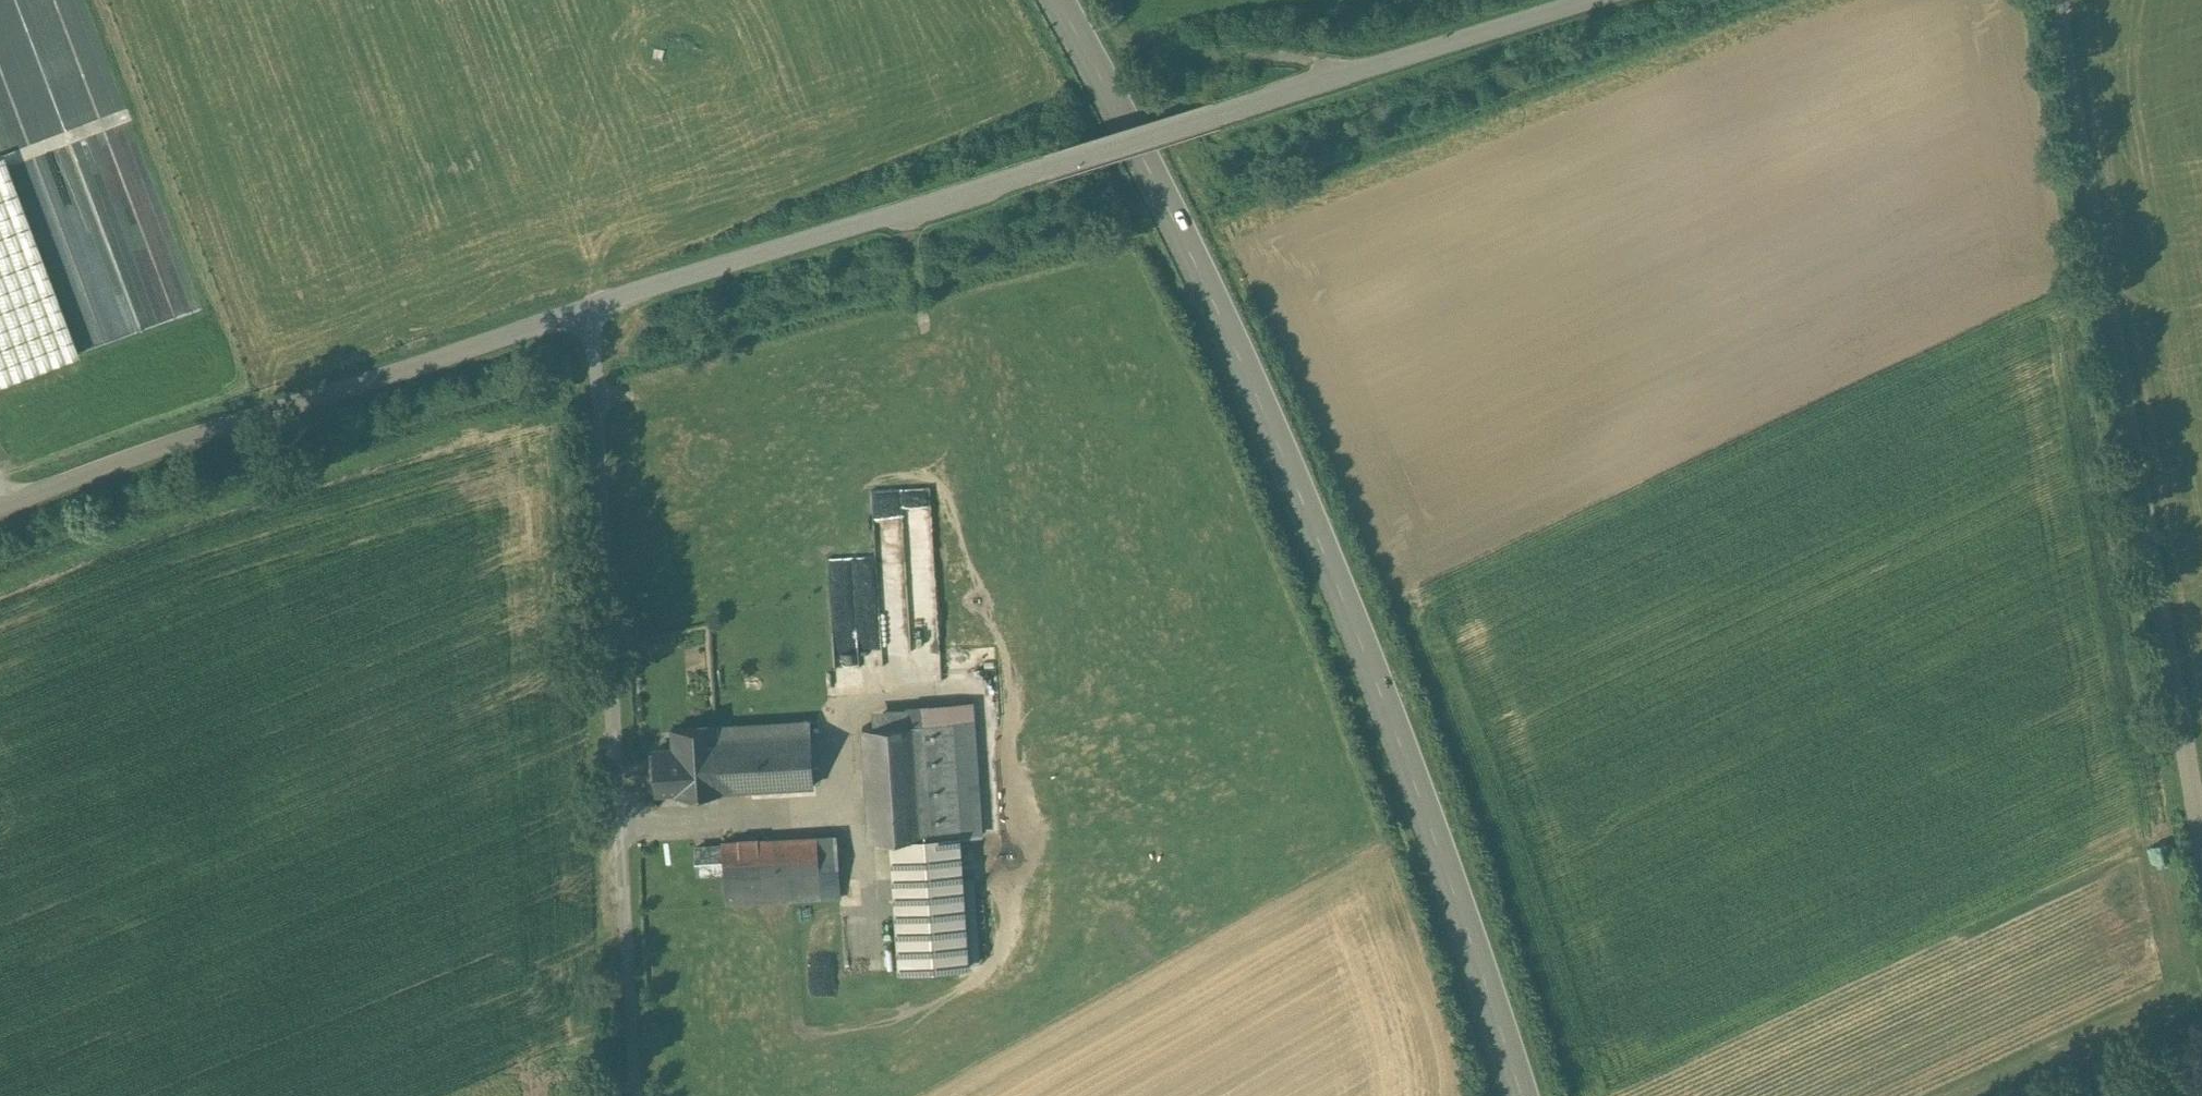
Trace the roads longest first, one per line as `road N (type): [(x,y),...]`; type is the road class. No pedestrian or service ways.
road 1 (primary): [(1058,0),(1211,299),(1331,568),(1522,1095)]
road 2 (unclassified): [(1579,0),(1029,166),(595,313)]
road 3 (unclassified): [(2058,1),(2201,851)]
road 4 (unclassified): [(595,313),(631,1095)]
road 5 (unclassified): [(595,313),(0,522)]
road 6 (unclassified): [(2092,1095),(2201,1045)]

